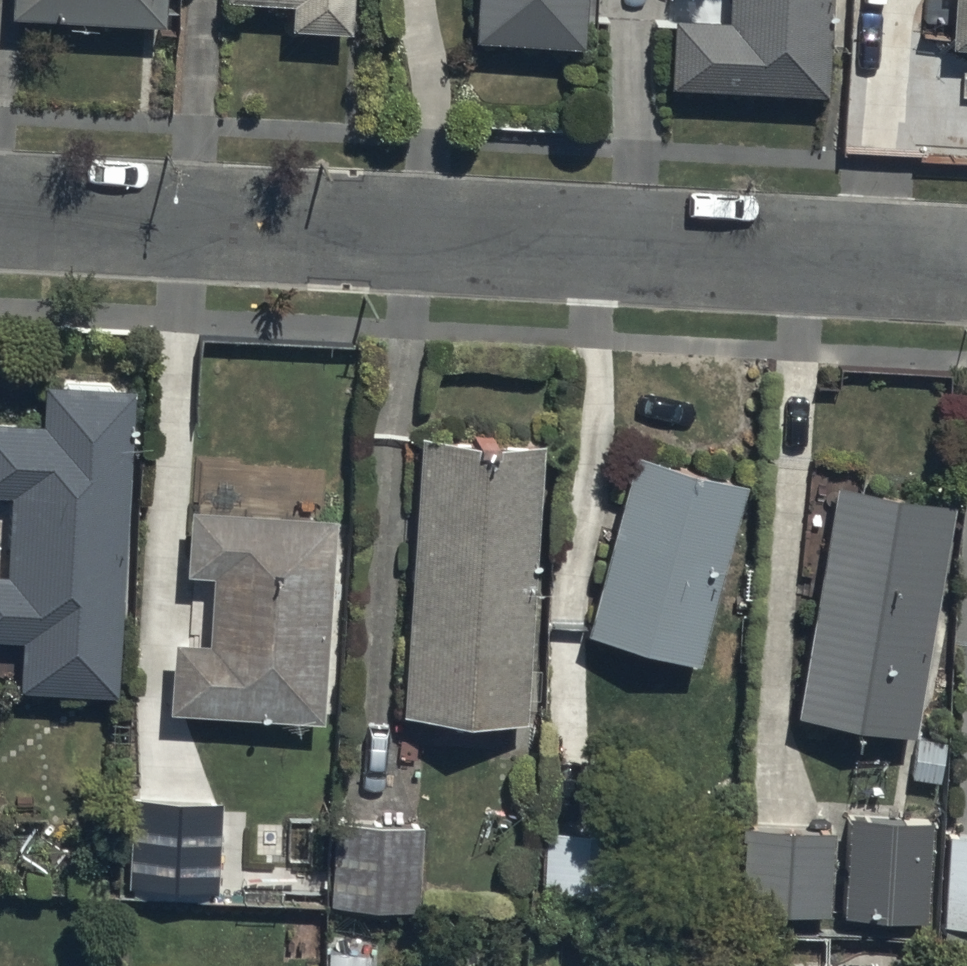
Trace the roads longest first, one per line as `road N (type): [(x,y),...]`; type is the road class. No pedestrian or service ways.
road 1 (residential): [(0,213),(966,266)]

